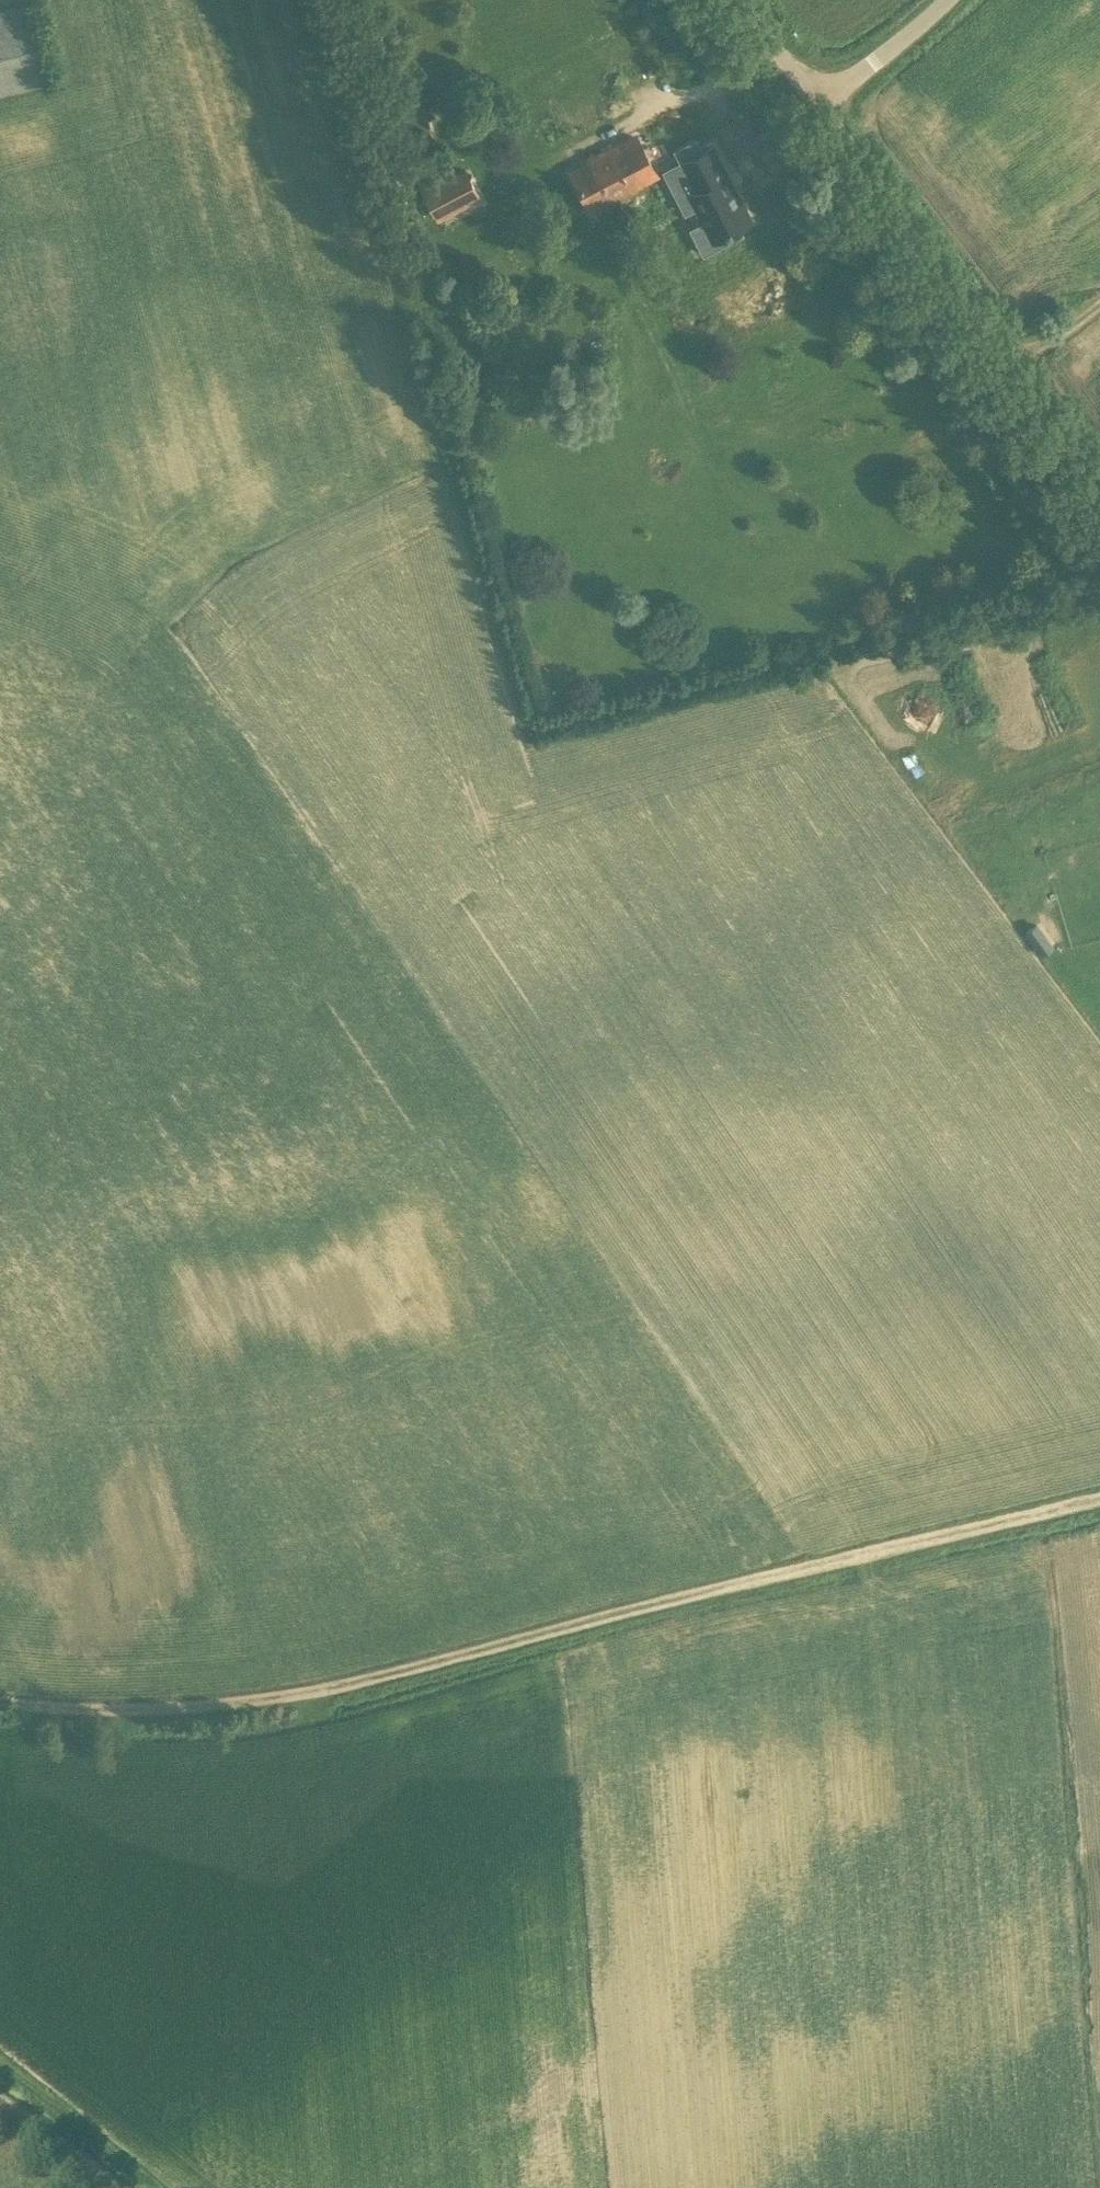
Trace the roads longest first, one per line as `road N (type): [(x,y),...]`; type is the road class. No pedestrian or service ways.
road 1 (track): [(1099,1499),(315,1691),(148,1708),(0,1701)]
road 2 (unclassified): [(1099,483),(821,100)]
road 3 (unclassified): [(821,100),(951,0)]
road 4 (unclassified): [(821,100),(742,0)]

